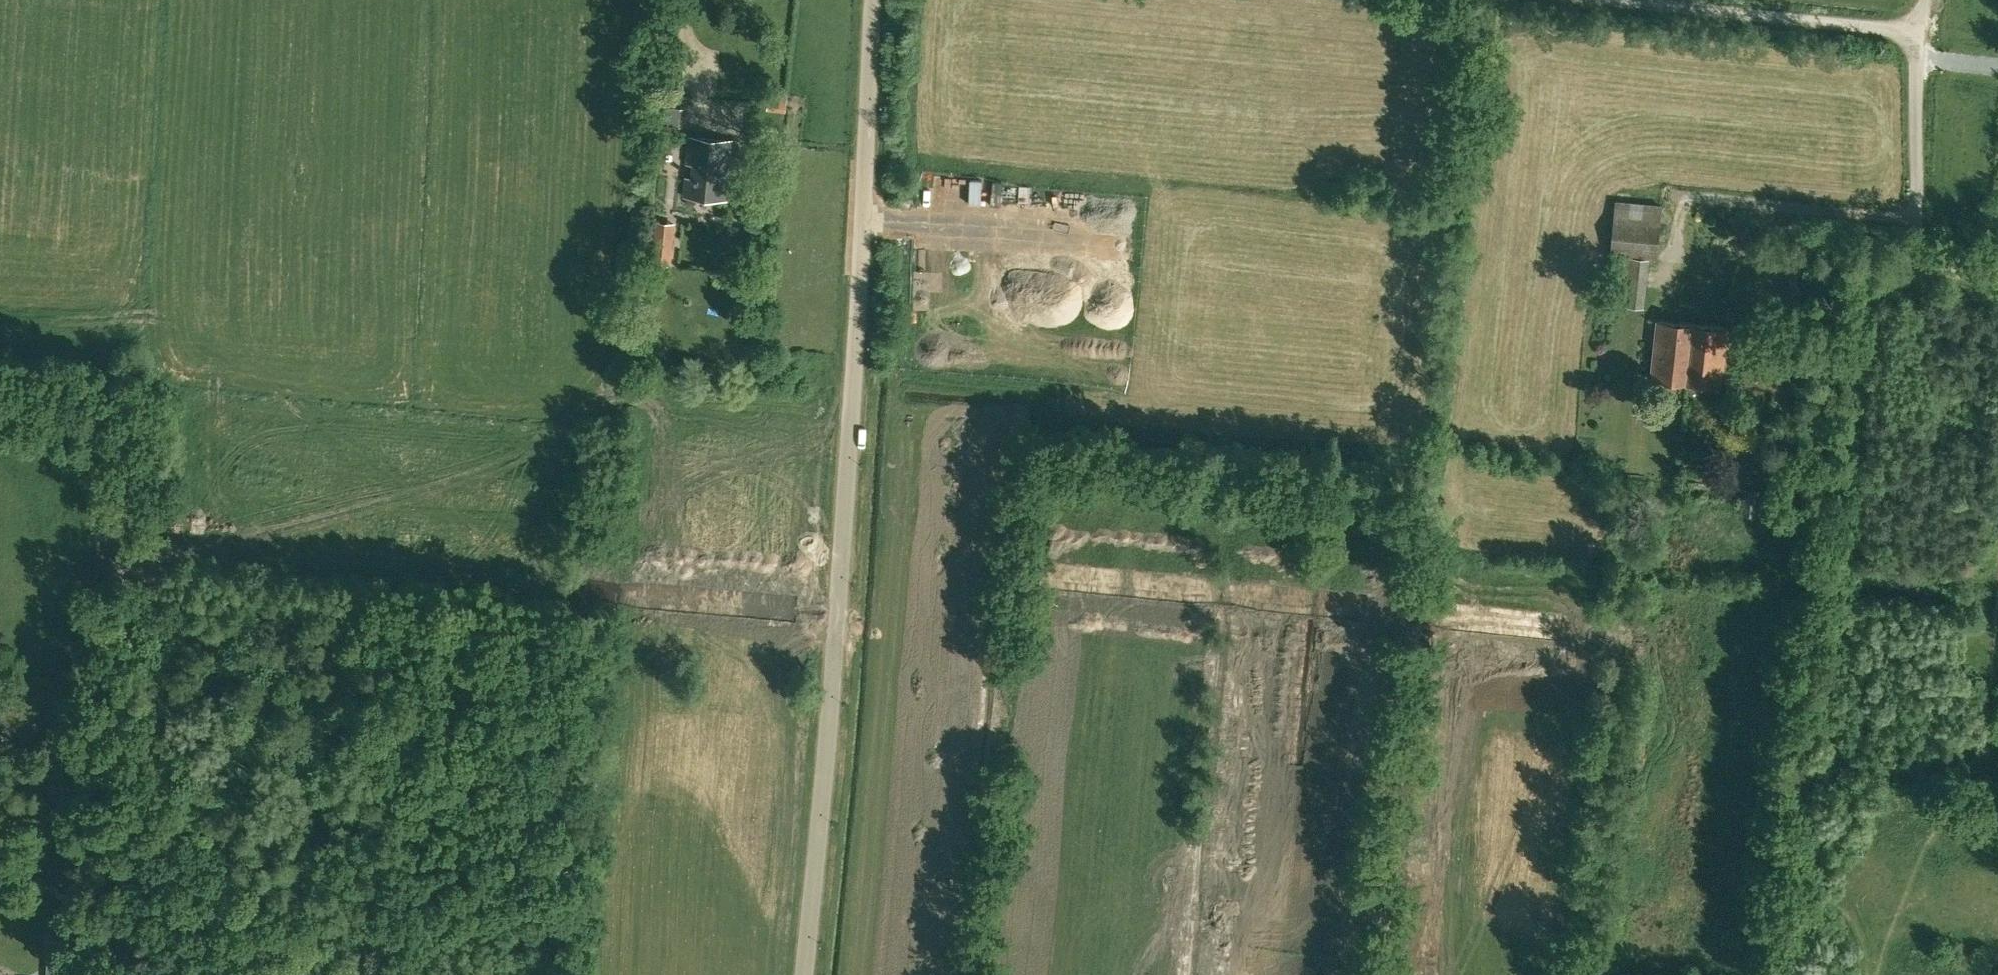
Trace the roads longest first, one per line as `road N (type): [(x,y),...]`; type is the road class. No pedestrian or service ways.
road 1 (unclassified): [(0,540),(840,610)]
road 2 (unclassified): [(844,553),(1565,629)]
road 3 (unclassified): [(844,553),(877,0)]
road 4 (unclassified): [(1916,218),(1914,34),(1617,0)]
road 5 (unclassified): [(1641,974),(1664,709),(1642,656),(1565,629)]
road 6 (unclassified): [(805,974),(840,610)]
road 7 (unclassified): [(1916,218),(1676,196)]
road 8 (unclassified): [(1997,279),(1952,274),(1926,261),(1916,218)]

